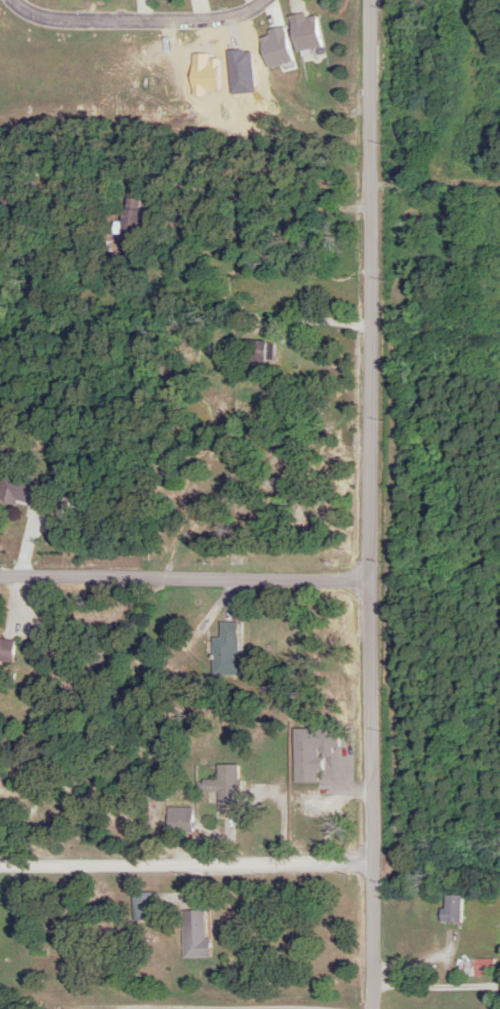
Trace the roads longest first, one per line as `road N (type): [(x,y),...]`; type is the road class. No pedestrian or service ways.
road 1 (tertiary): [(373,1008),(374,0)]
road 2 (residential): [(372,866),(0,868)]
road 3 (residential): [(0,577),(368,571)]
road 4 (residential): [(259,0),(239,15),(42,10),(30,0)]
road 5 (residential): [(372,989),(499,986)]

